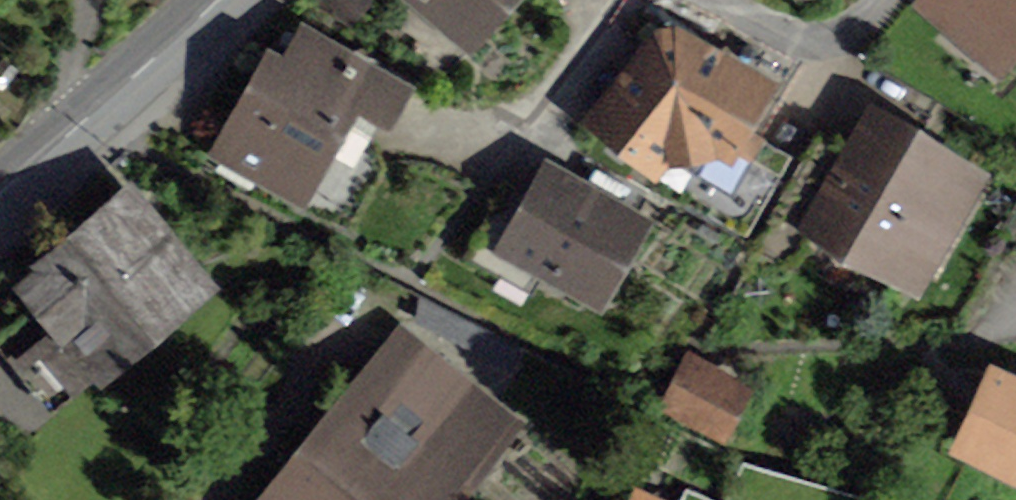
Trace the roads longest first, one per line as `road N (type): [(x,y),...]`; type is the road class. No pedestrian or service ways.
road 1 (tertiary): [(220,0),(0,201)]
road 2 (residential): [(884,0),(856,26),(809,39),(692,0)]
road 3 (residential): [(615,0),(533,104)]

